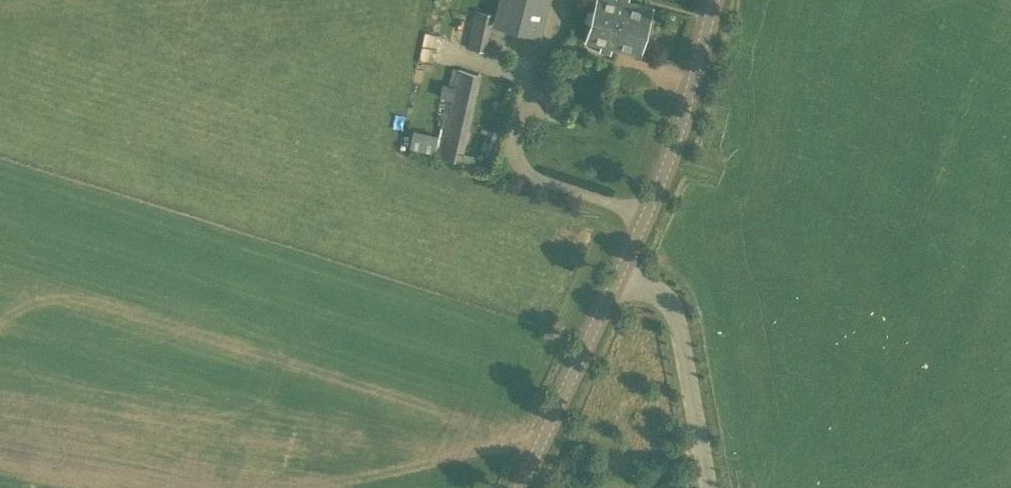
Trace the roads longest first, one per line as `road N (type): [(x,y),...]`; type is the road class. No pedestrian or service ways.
road 1 (unclassified): [(519,487),(650,204),(713,0)]

